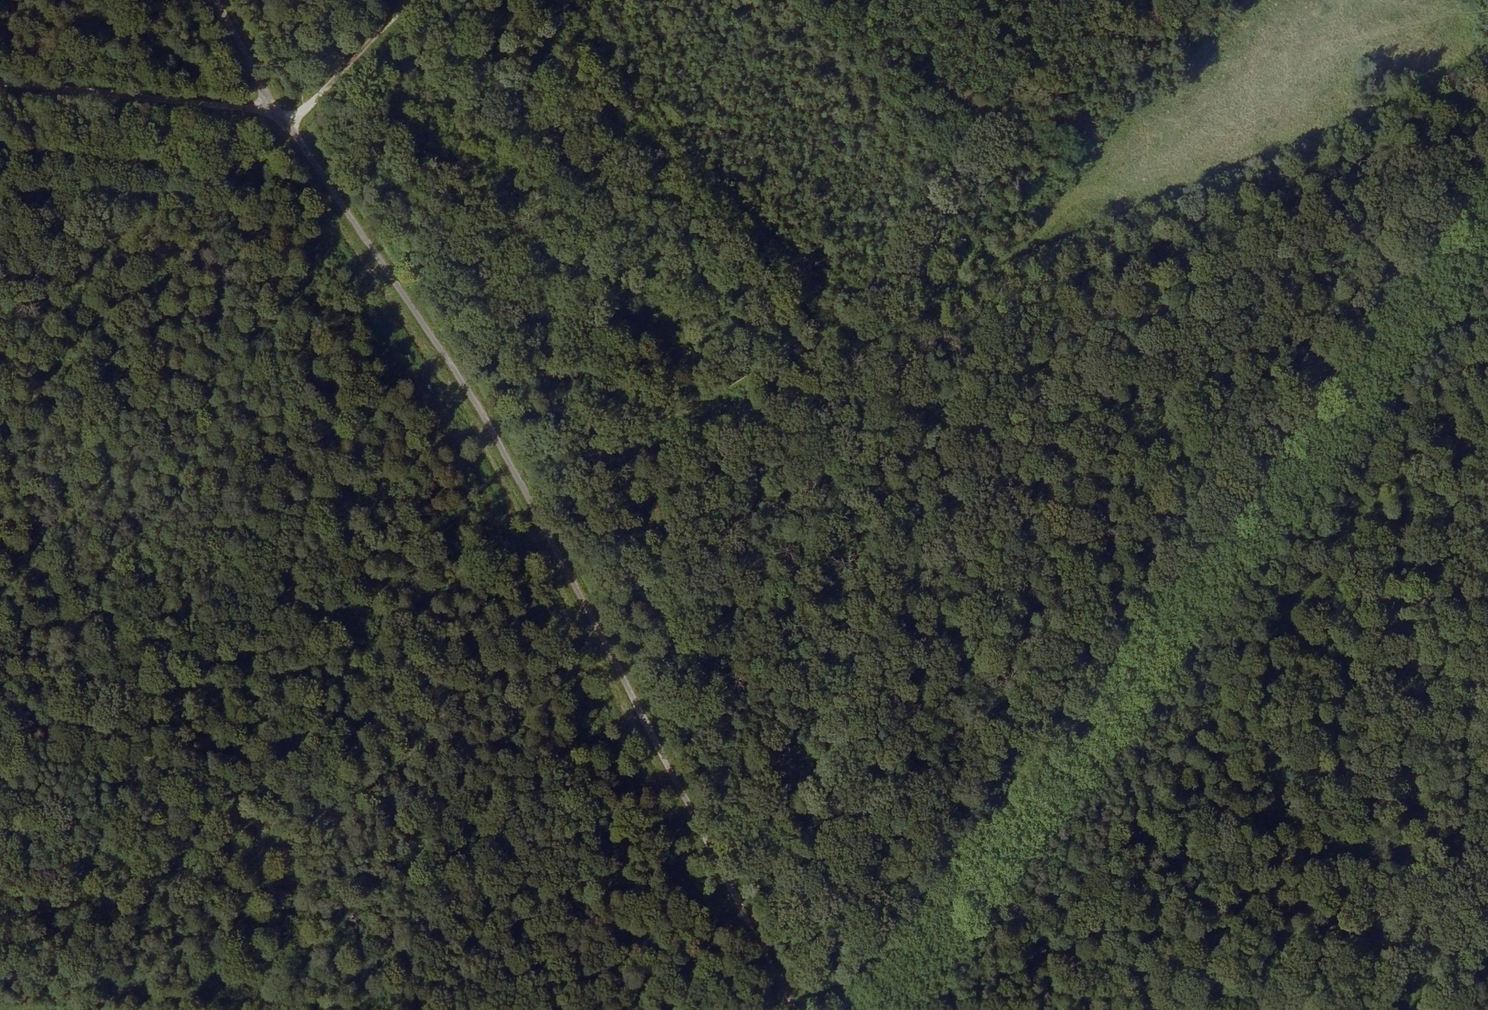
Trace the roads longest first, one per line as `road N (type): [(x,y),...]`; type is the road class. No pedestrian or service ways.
road 1 (track): [(293,114),(575,569),(792,997)]
road 2 (track): [(896,999),(1487,211)]
road 3 (track): [(0,86),(293,114),(213,0)]
road 4 (track): [(425,0),(293,114)]

